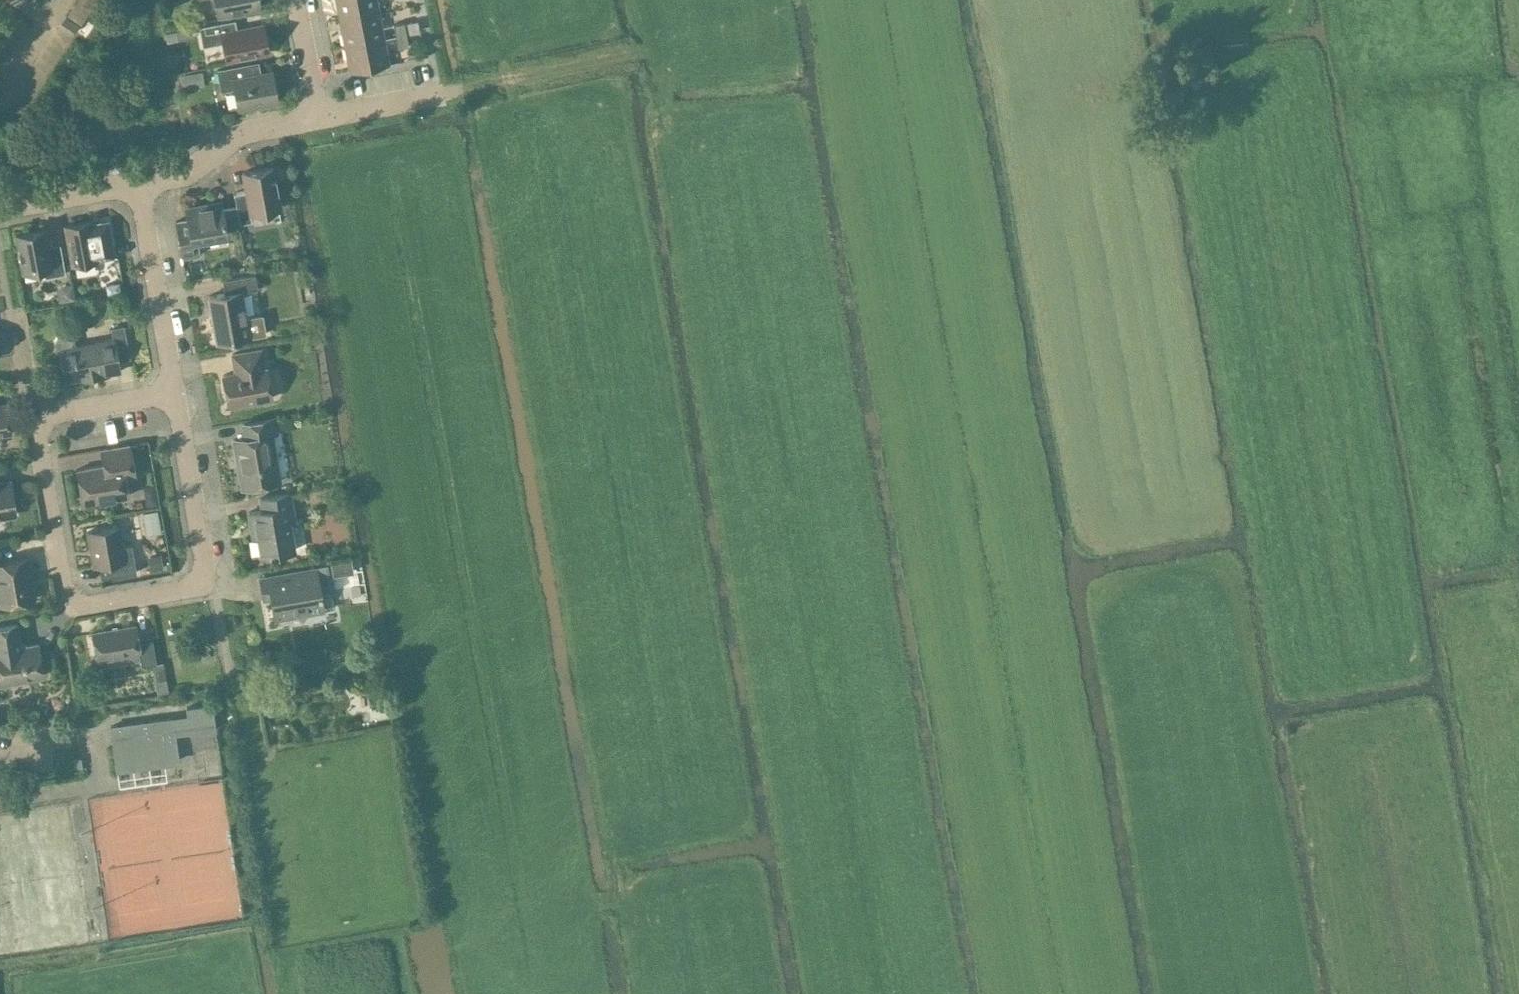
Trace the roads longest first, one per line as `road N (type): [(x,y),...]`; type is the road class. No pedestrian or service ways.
road 1 (unclassified): [(170,397),(200,580),(190,591),(82,608),(61,600),(35,421)]
road 2 (unclassified): [(170,397),(139,183)]
road 3 (unclassified): [(139,183),(188,174),(241,133),(320,116)]
road 4 (unclassified): [(0,209),(139,183)]
road 5 (unclassified): [(35,421),(170,397)]

